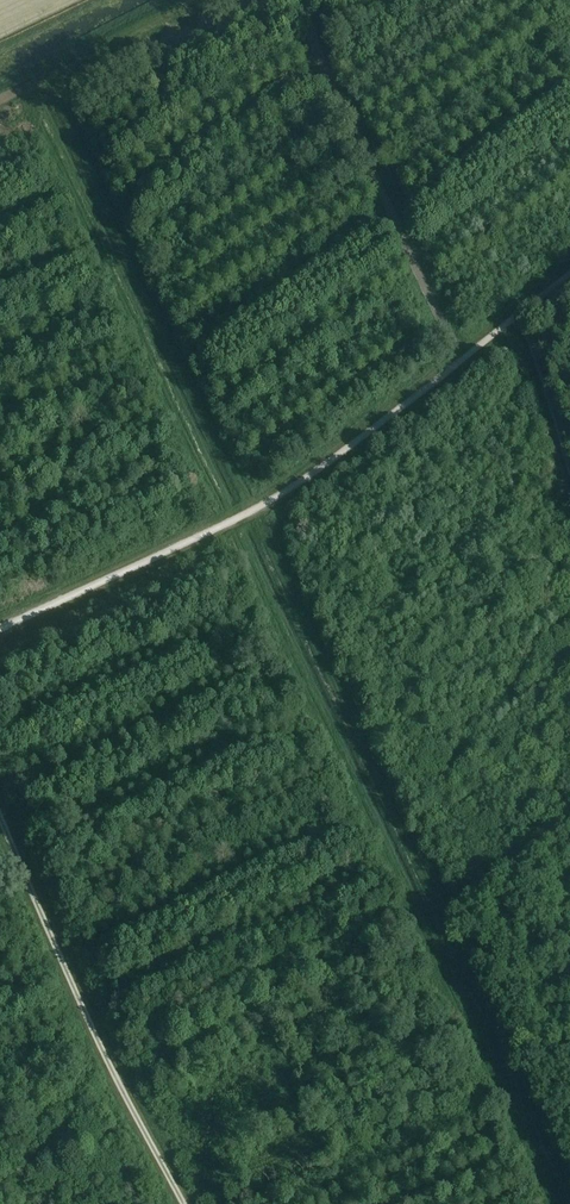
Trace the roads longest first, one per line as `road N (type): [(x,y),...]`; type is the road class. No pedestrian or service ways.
road 1 (track): [(549,1203),(231,524)]
road 2 (track): [(569,274),(260,507),(0,630)]
road 3 (track): [(0,816),(116,1080),(182,1203)]
road 4 (track): [(0,99),(201,0)]

